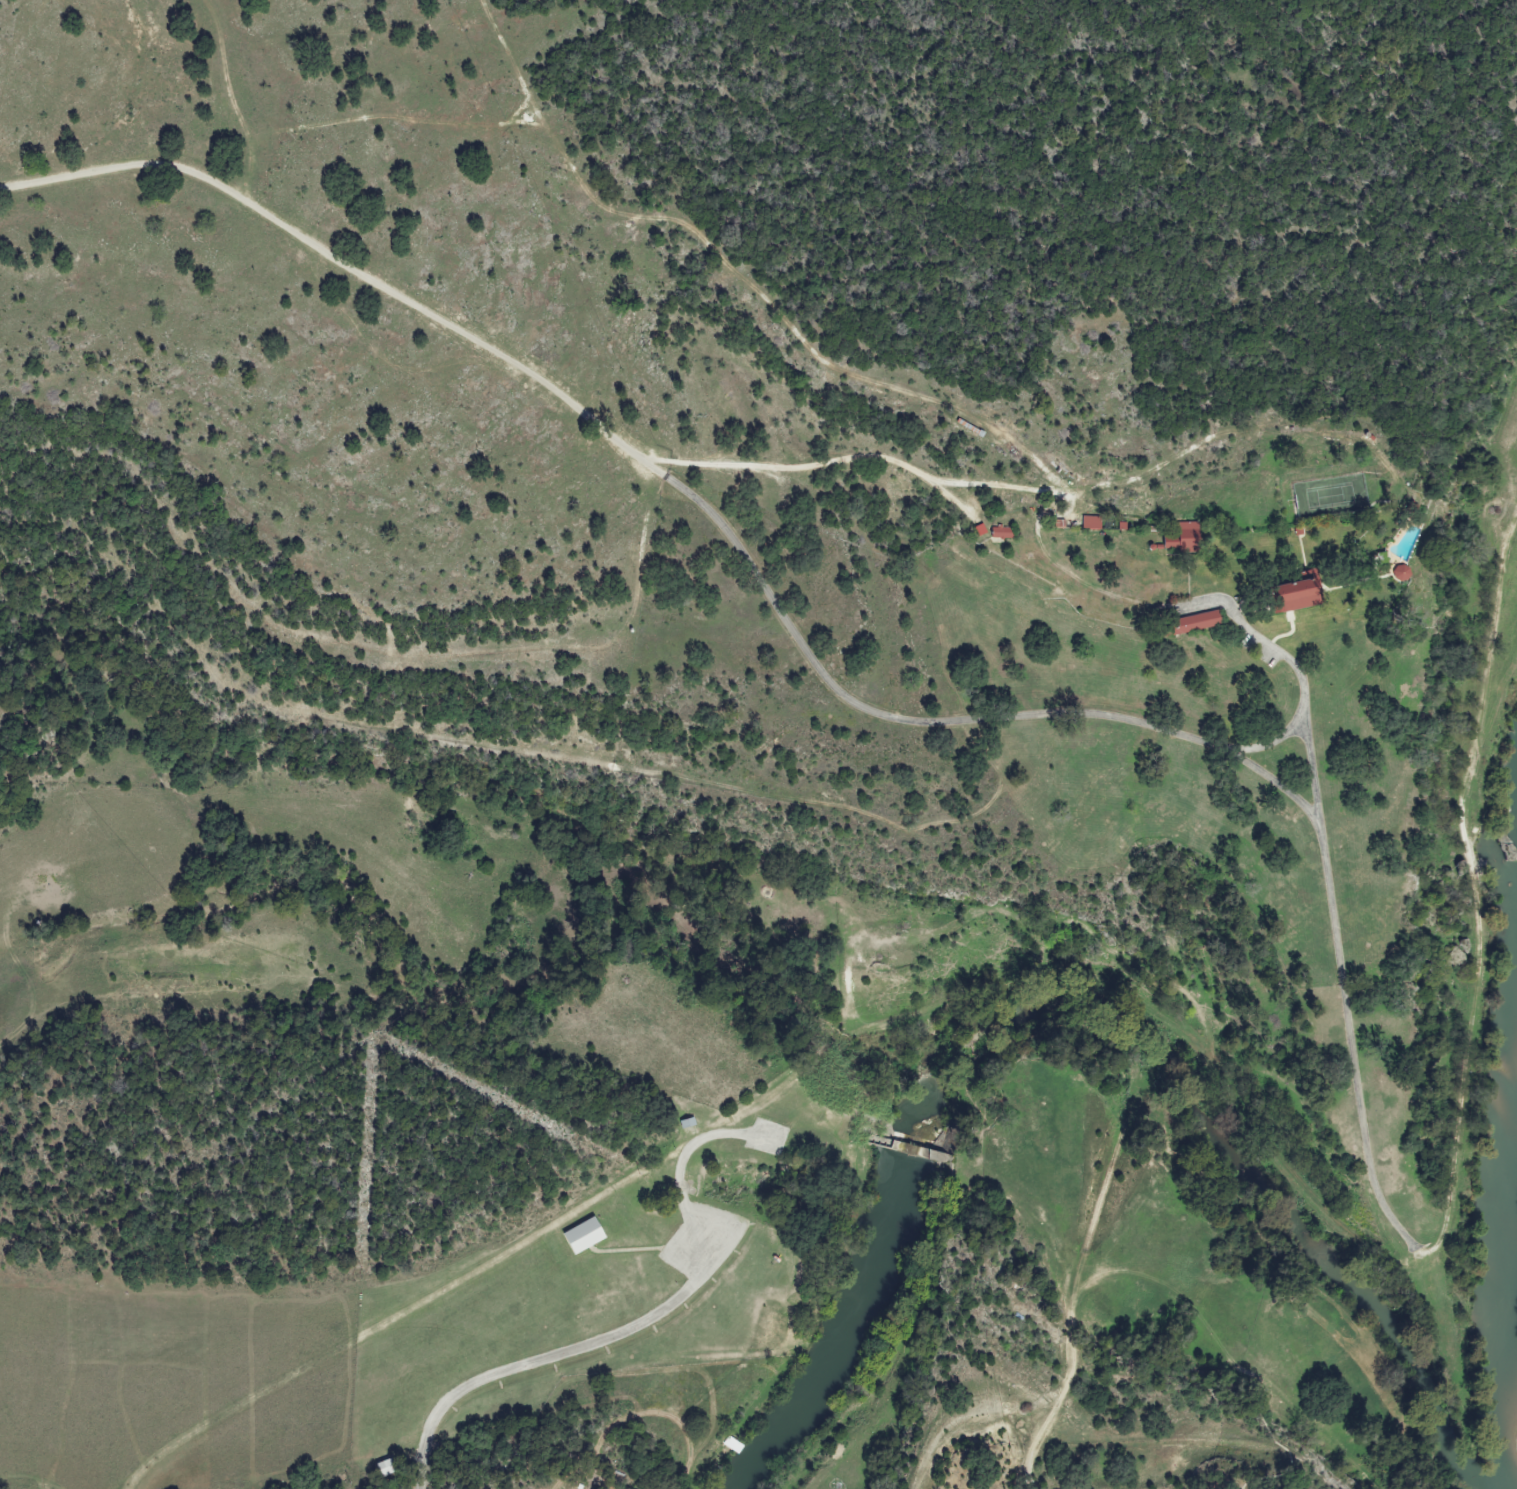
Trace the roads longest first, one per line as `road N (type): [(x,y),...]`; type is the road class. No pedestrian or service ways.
road 1 (residential): [(0,192),(144,167),(190,175),(536,381),(646,466)]
road 2 (residential): [(418,1488),(428,1427),(442,1400),(639,1325),(703,1274),(683,1209),(685,1148),(708,1134),(781,1141)]

